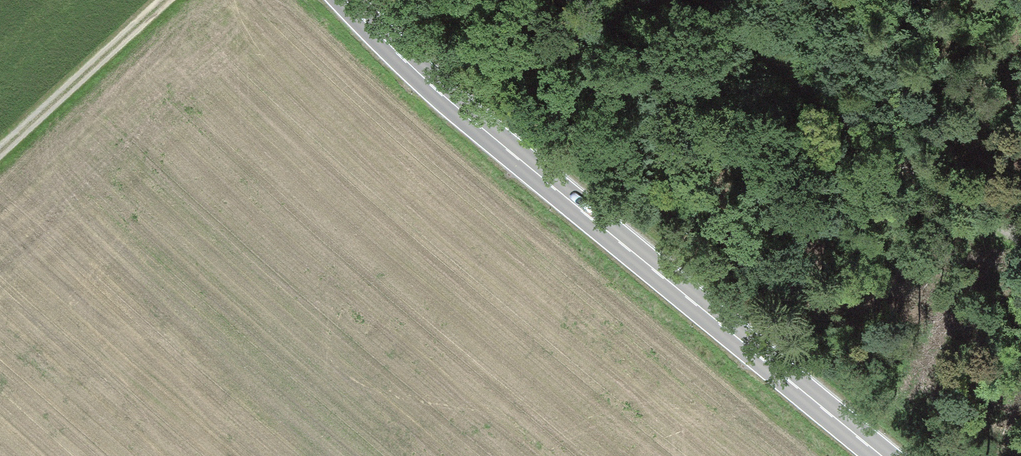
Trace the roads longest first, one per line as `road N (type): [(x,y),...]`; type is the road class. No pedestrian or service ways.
road 1 (primary): [(880,455),(460,112),(346,0)]
road 2 (track): [(707,0),(788,79),(1020,230)]
road 3 (track): [(0,152),(166,0)]

